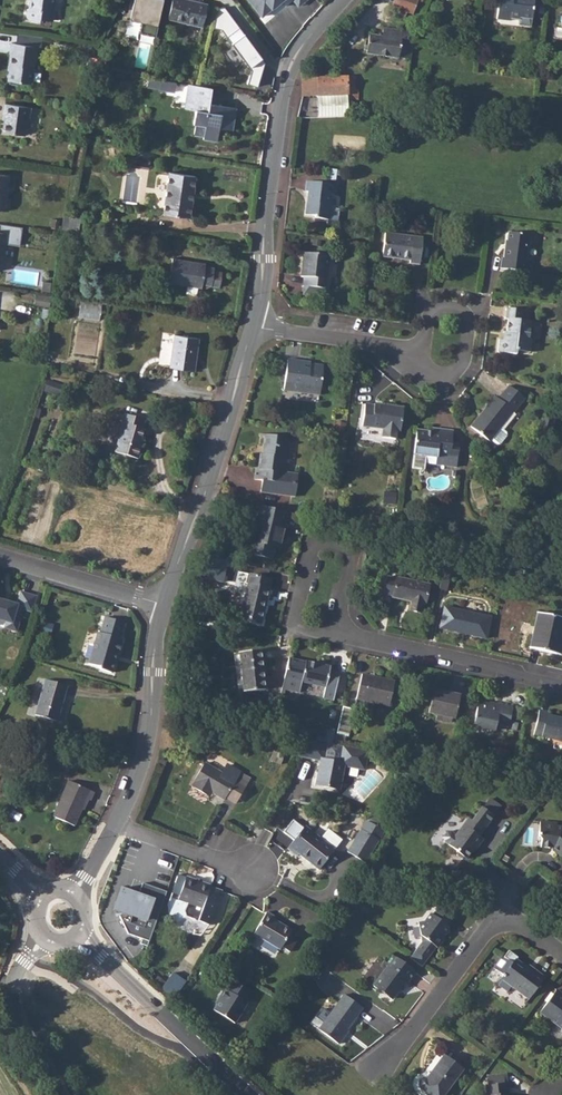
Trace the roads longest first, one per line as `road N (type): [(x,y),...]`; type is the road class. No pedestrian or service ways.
road 1 (residential): [(343,0),(287,70),(254,323)]
road 2 (residential): [(254,323),(166,606)]
road 3 (residential): [(561,952),(525,926),(488,929),(374,1072)]
road 4 (residential): [(331,634),(561,684)]
road 5 (residential): [(166,606),(144,753),(117,824)]
road 6 (residential): [(331,634),(349,551),(315,544),(297,627)]
road 7 (secondary): [(112,966),(243,1094)]
road 8 (unclassified): [(67,1094),(17,1012),(16,969),(42,936)]
road 9 (residential): [(416,352),(431,313),(453,306),(463,312),(470,329),(460,369),(448,376),(420,365)]
road 10 (residential): [(166,606),(0,556)]
road 11 (residential): [(416,352),(254,323)]
road 12 (residential): [(117,824),(257,868)]

